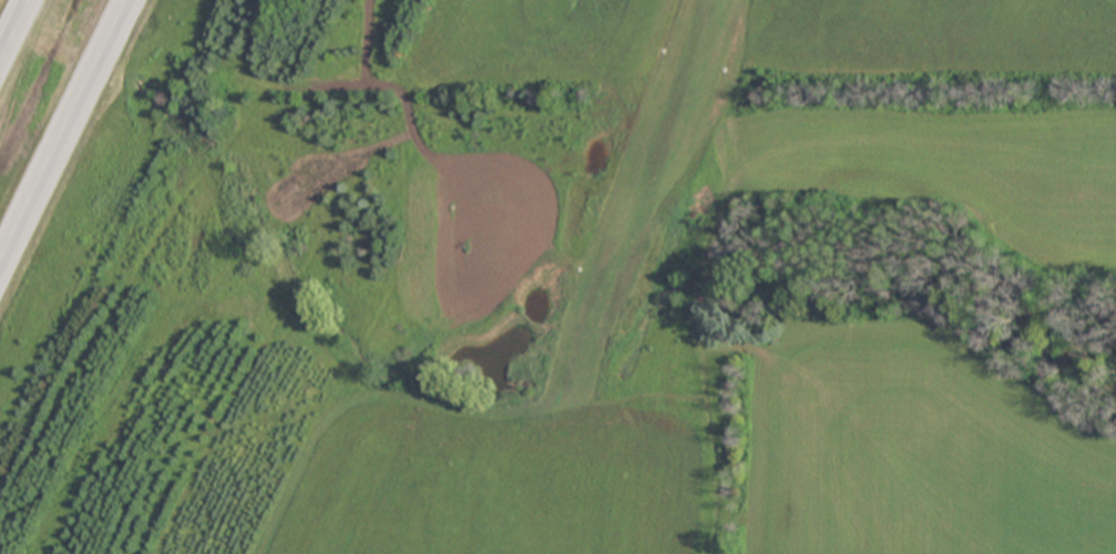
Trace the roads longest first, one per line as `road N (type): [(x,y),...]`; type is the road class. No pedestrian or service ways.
road 1 (motorway): [(0,261),(129,0)]

